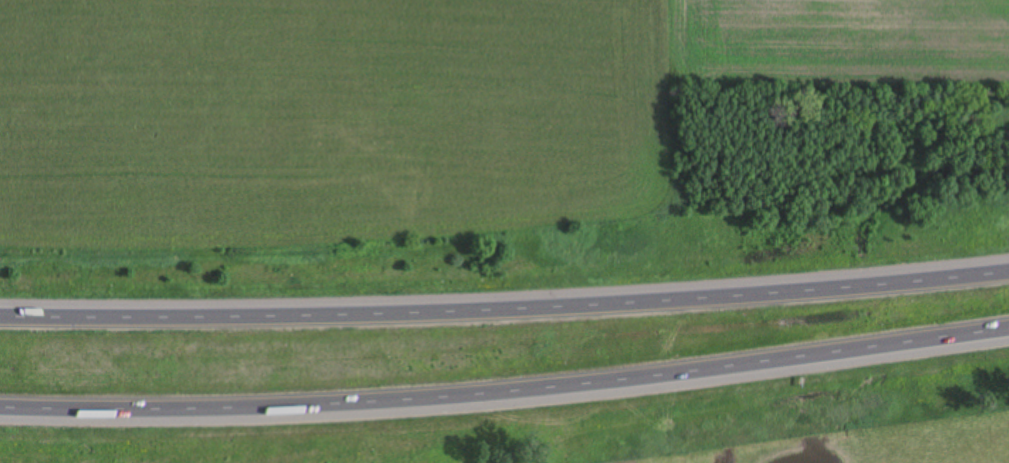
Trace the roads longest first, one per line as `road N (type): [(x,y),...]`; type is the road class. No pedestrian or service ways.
road 1 (motorway): [(0,408),(192,409),(479,394),(1008,327)]
road 2 (motorway): [(1008,272),(566,307),(0,317)]

